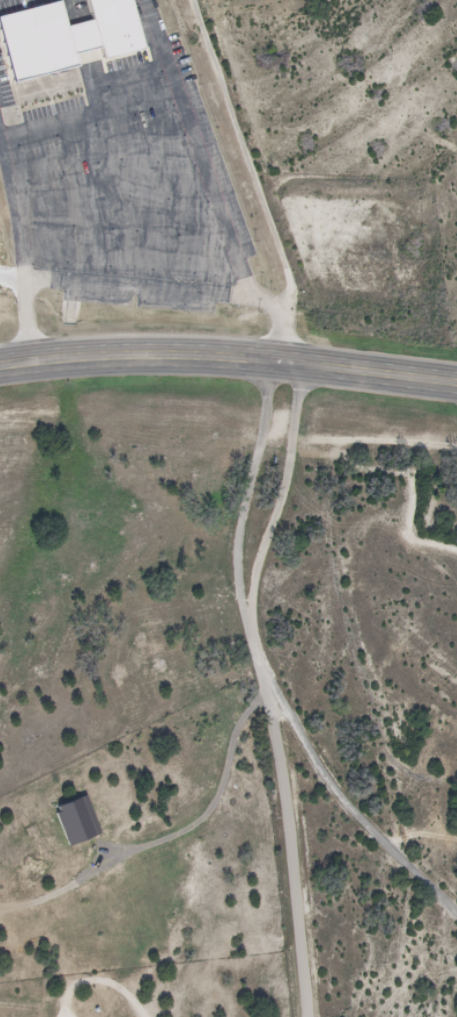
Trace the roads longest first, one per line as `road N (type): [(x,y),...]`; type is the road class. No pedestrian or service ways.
road 1 (primary): [(456,383),(282,362),(97,356),(0,365)]
road 2 (residential): [(310,1016),(288,799),(253,598)]
road 3 (residential): [(456,907),(351,800),(272,704)]
road 4 (residential): [(282,362),(244,550),(253,598)]
road 5 (residential): [(307,364),(287,482),(253,598)]

